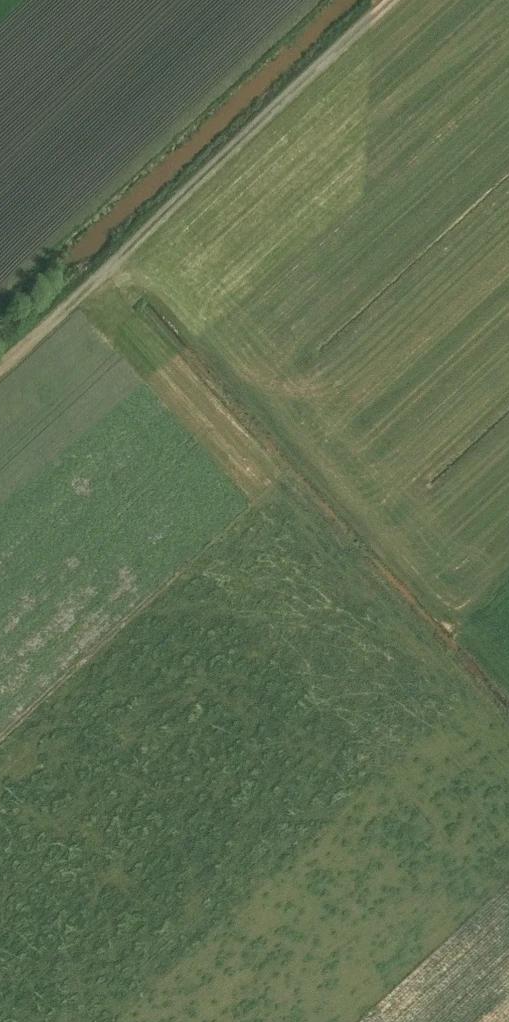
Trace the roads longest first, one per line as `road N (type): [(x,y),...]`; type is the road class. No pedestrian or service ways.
road 1 (track): [(392,0),(0,367)]

